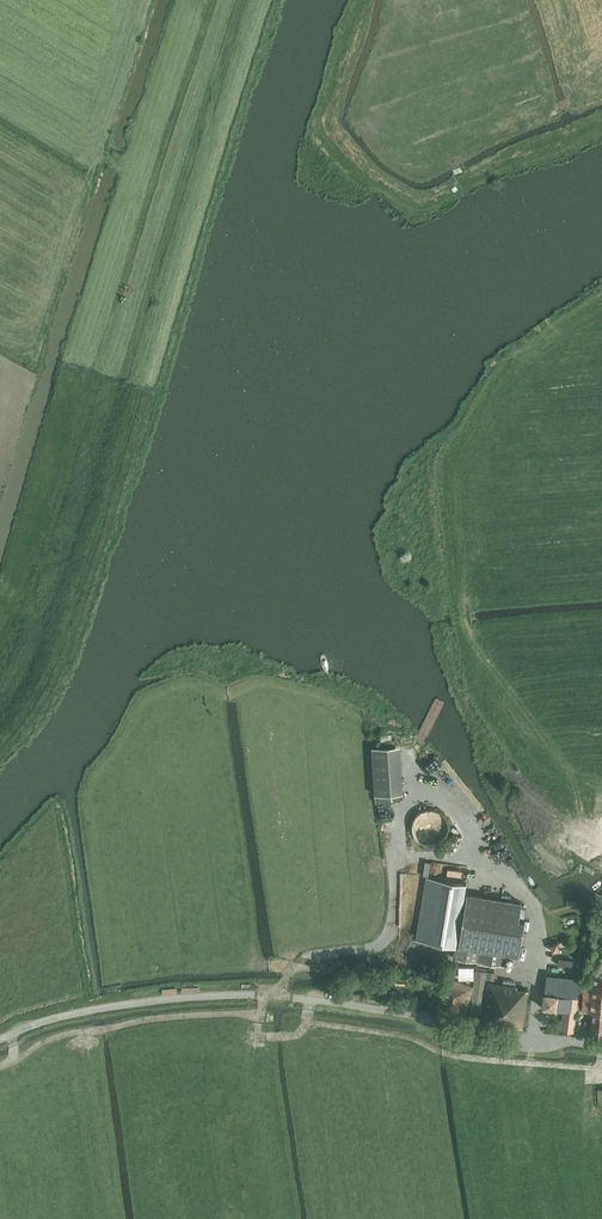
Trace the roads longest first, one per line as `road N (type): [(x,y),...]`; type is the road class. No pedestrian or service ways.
road 1 (unclassified): [(0,1041),(109,1008),(255,996),(601,1047)]
road 2 (track): [(306,1022),(406,1036),(466,1058),(598,1069),(601,1064)]
road 3 (track): [(14,1060),(75,1034),(261,1011)]
road 4 (track): [(261,1011),(314,956),(381,946),(394,918),(397,864)]

